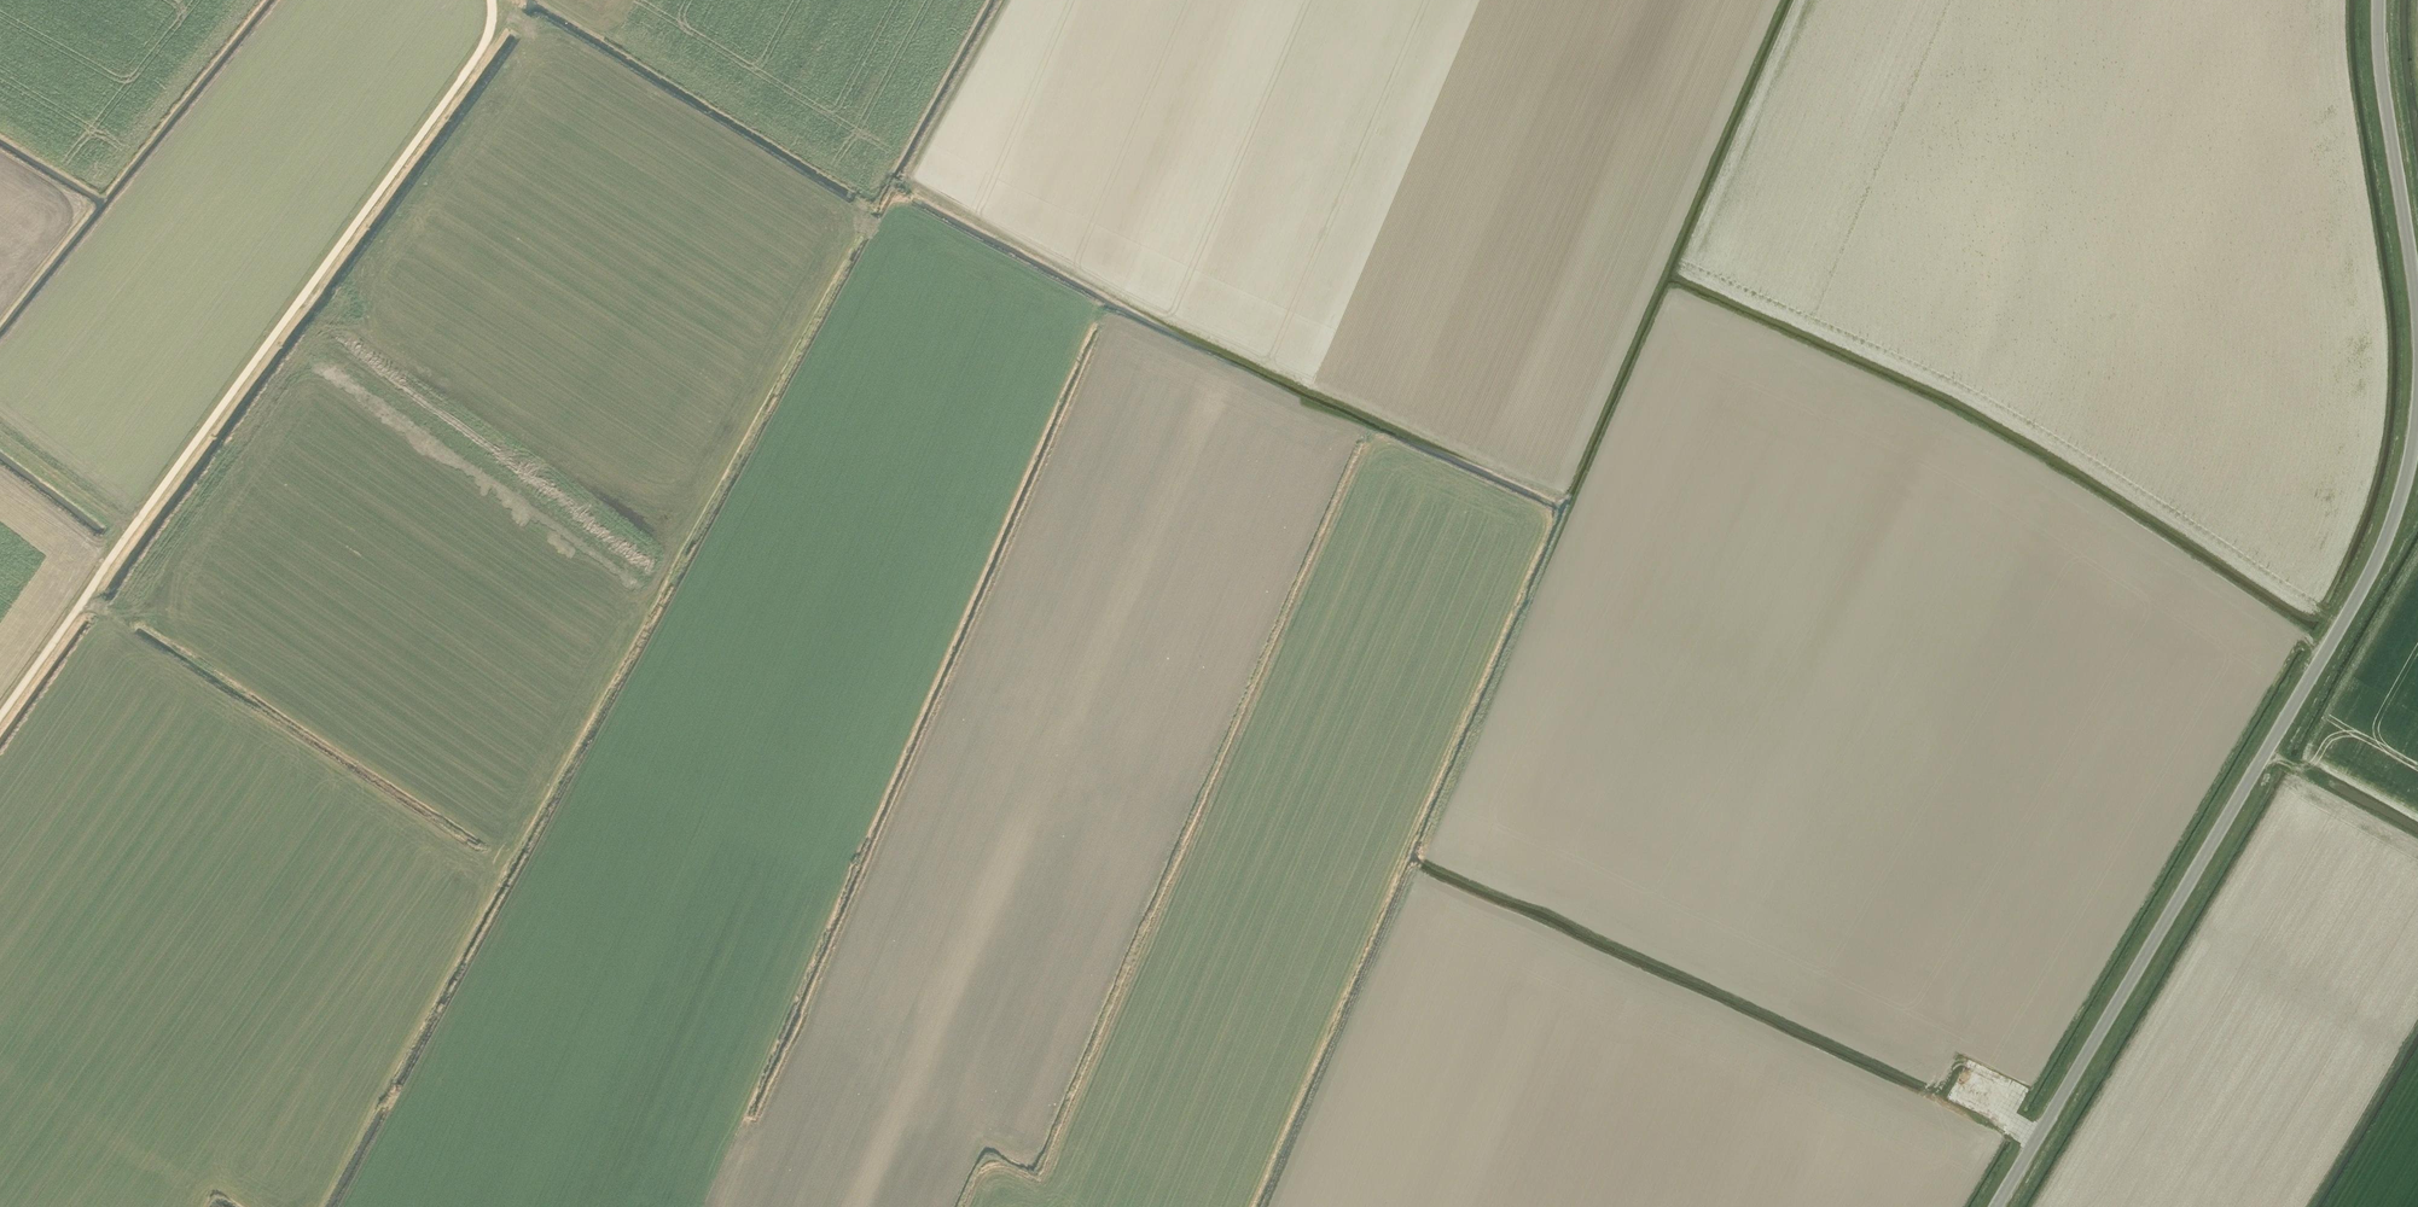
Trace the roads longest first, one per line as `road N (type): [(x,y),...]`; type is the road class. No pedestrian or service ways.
road 1 (tertiary): [(1997,1206),(2373,568),(2401,496),(2417,412)]
road 2 (unclassified): [(0,722),(94,591),(124,533),(469,71),(489,40),(492,0)]
road 3 (tertiary): [(2417,309),(2381,67),(2379,0)]

